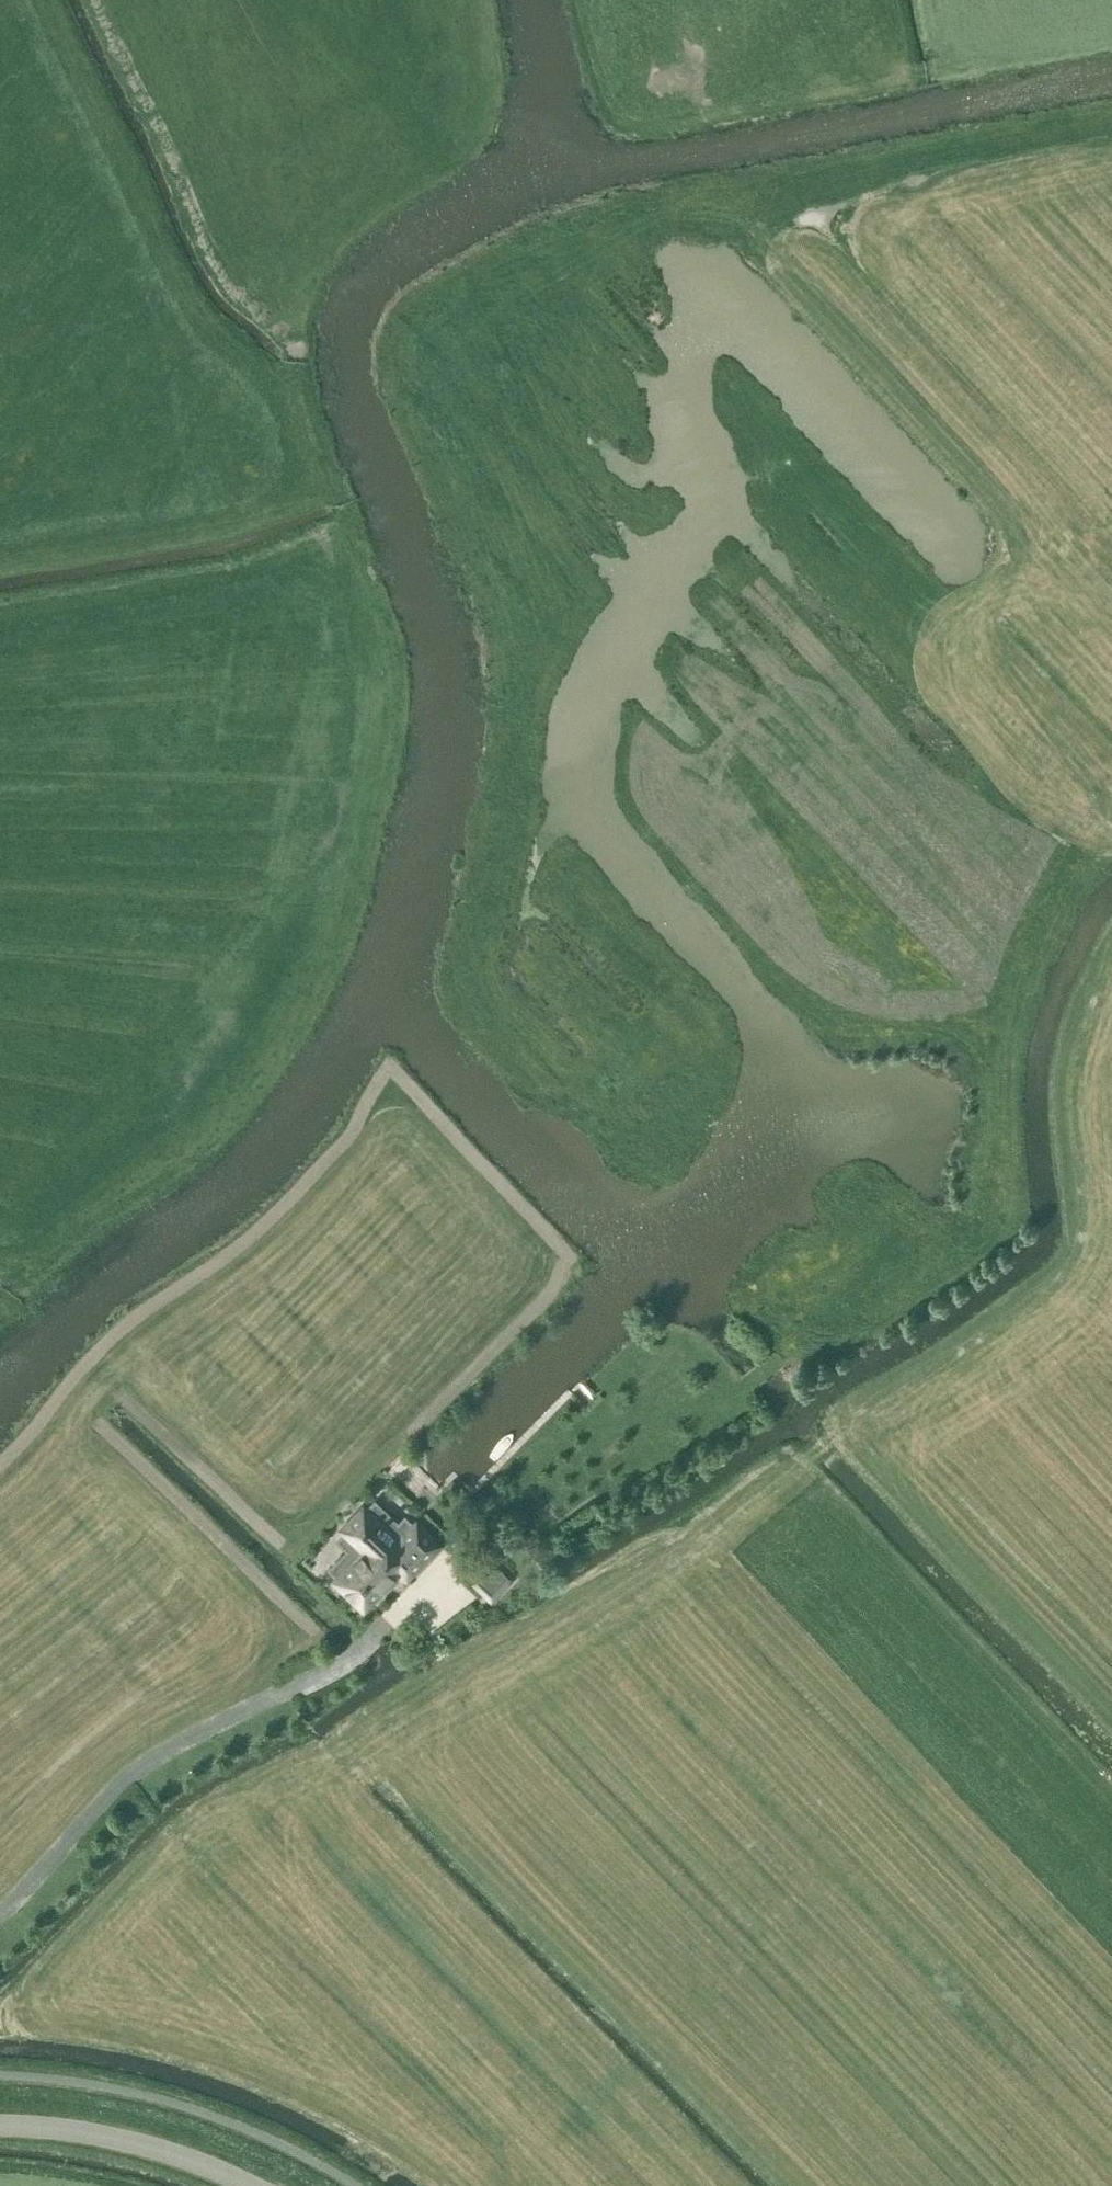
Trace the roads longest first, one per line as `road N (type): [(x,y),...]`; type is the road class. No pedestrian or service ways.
road 1 (track): [(1111,1715),(879,1473),(859,1450),(859,1426),(879,1398),(1064,1257),(1077,1231),(1063,1108),(1070,1026),(1111,953)]
road 2 (tertiary): [(250,2185),(137,2144),(0,2126)]

